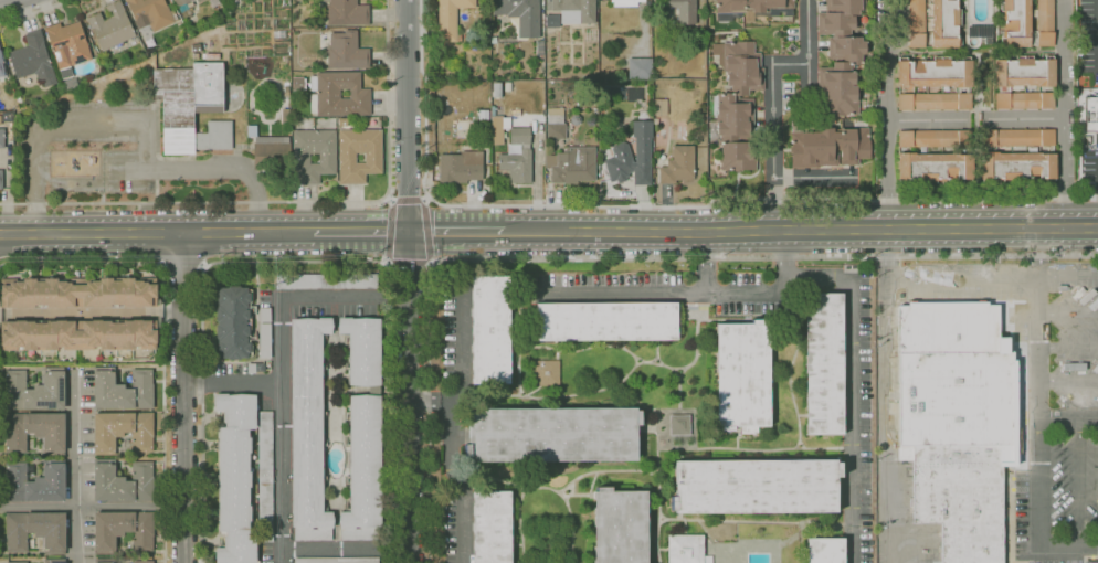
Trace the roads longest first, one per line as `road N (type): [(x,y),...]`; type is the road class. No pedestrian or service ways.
road 1 (tertiary): [(1097,229),(507,233)]
road 2 (residential): [(409,0),(410,562)]
road 3 (residential): [(182,234),(185,562)]
road 4 (tertiary): [(308,232),(0,234)]

